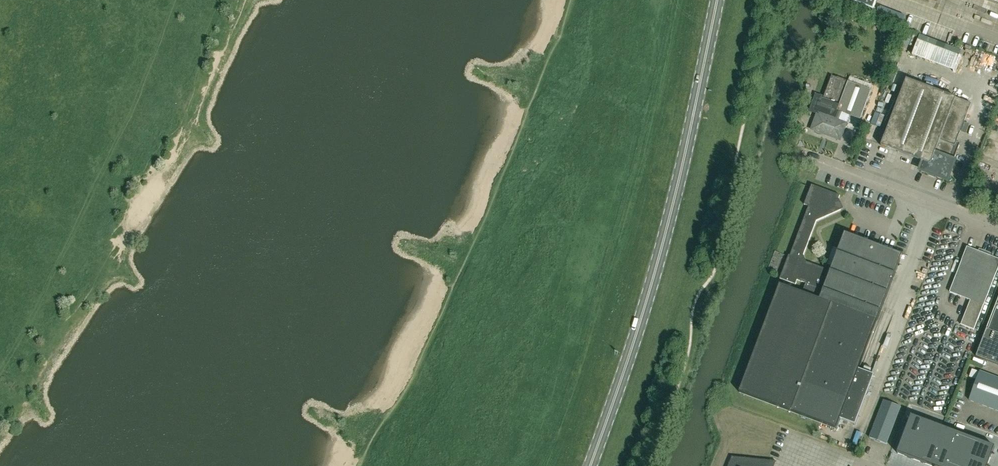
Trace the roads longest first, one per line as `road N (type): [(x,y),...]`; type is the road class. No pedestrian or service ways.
road 1 (primary): [(591,465),(650,298),(718,0)]
road 2 (unclassified): [(997,228),(805,155)]

